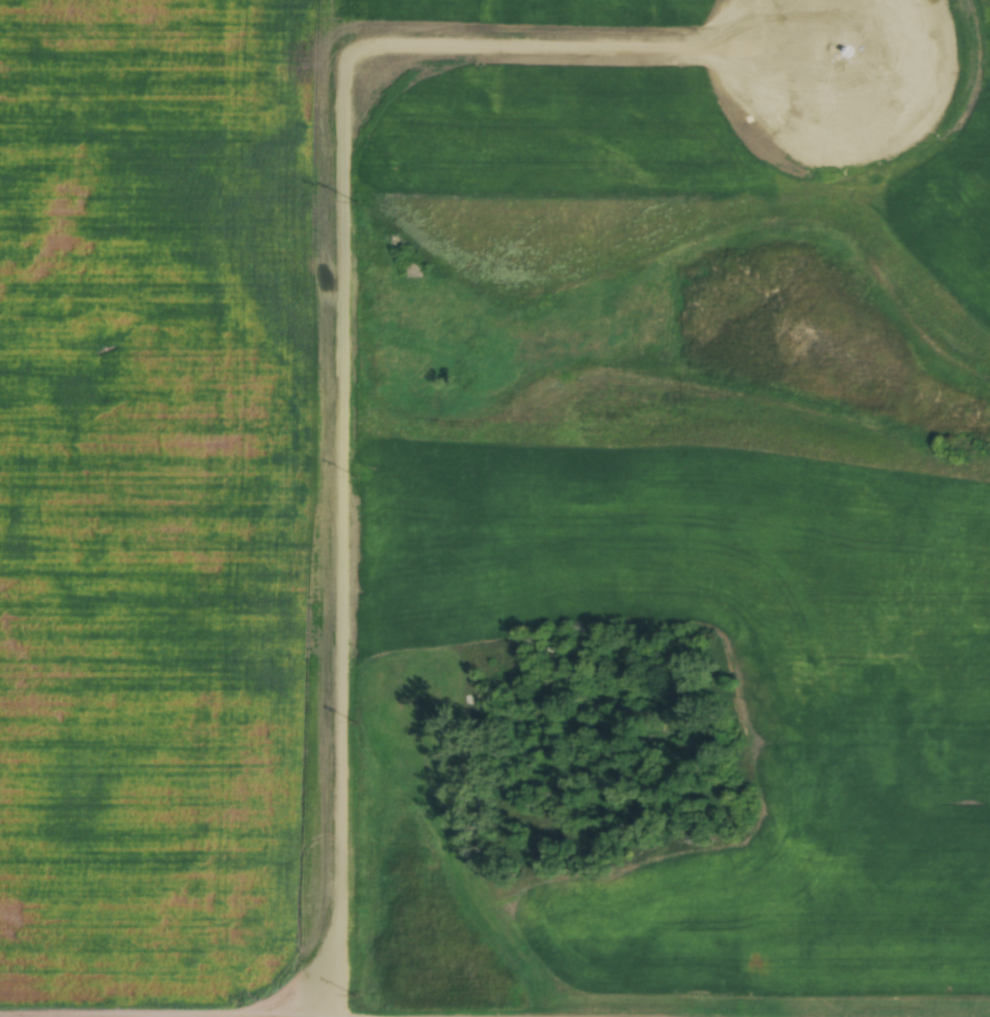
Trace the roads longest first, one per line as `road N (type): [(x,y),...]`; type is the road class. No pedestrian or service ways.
road 1 (track): [(580,1016),(989,1006)]
road 2 (track): [(349,1016),(0,1013)]

